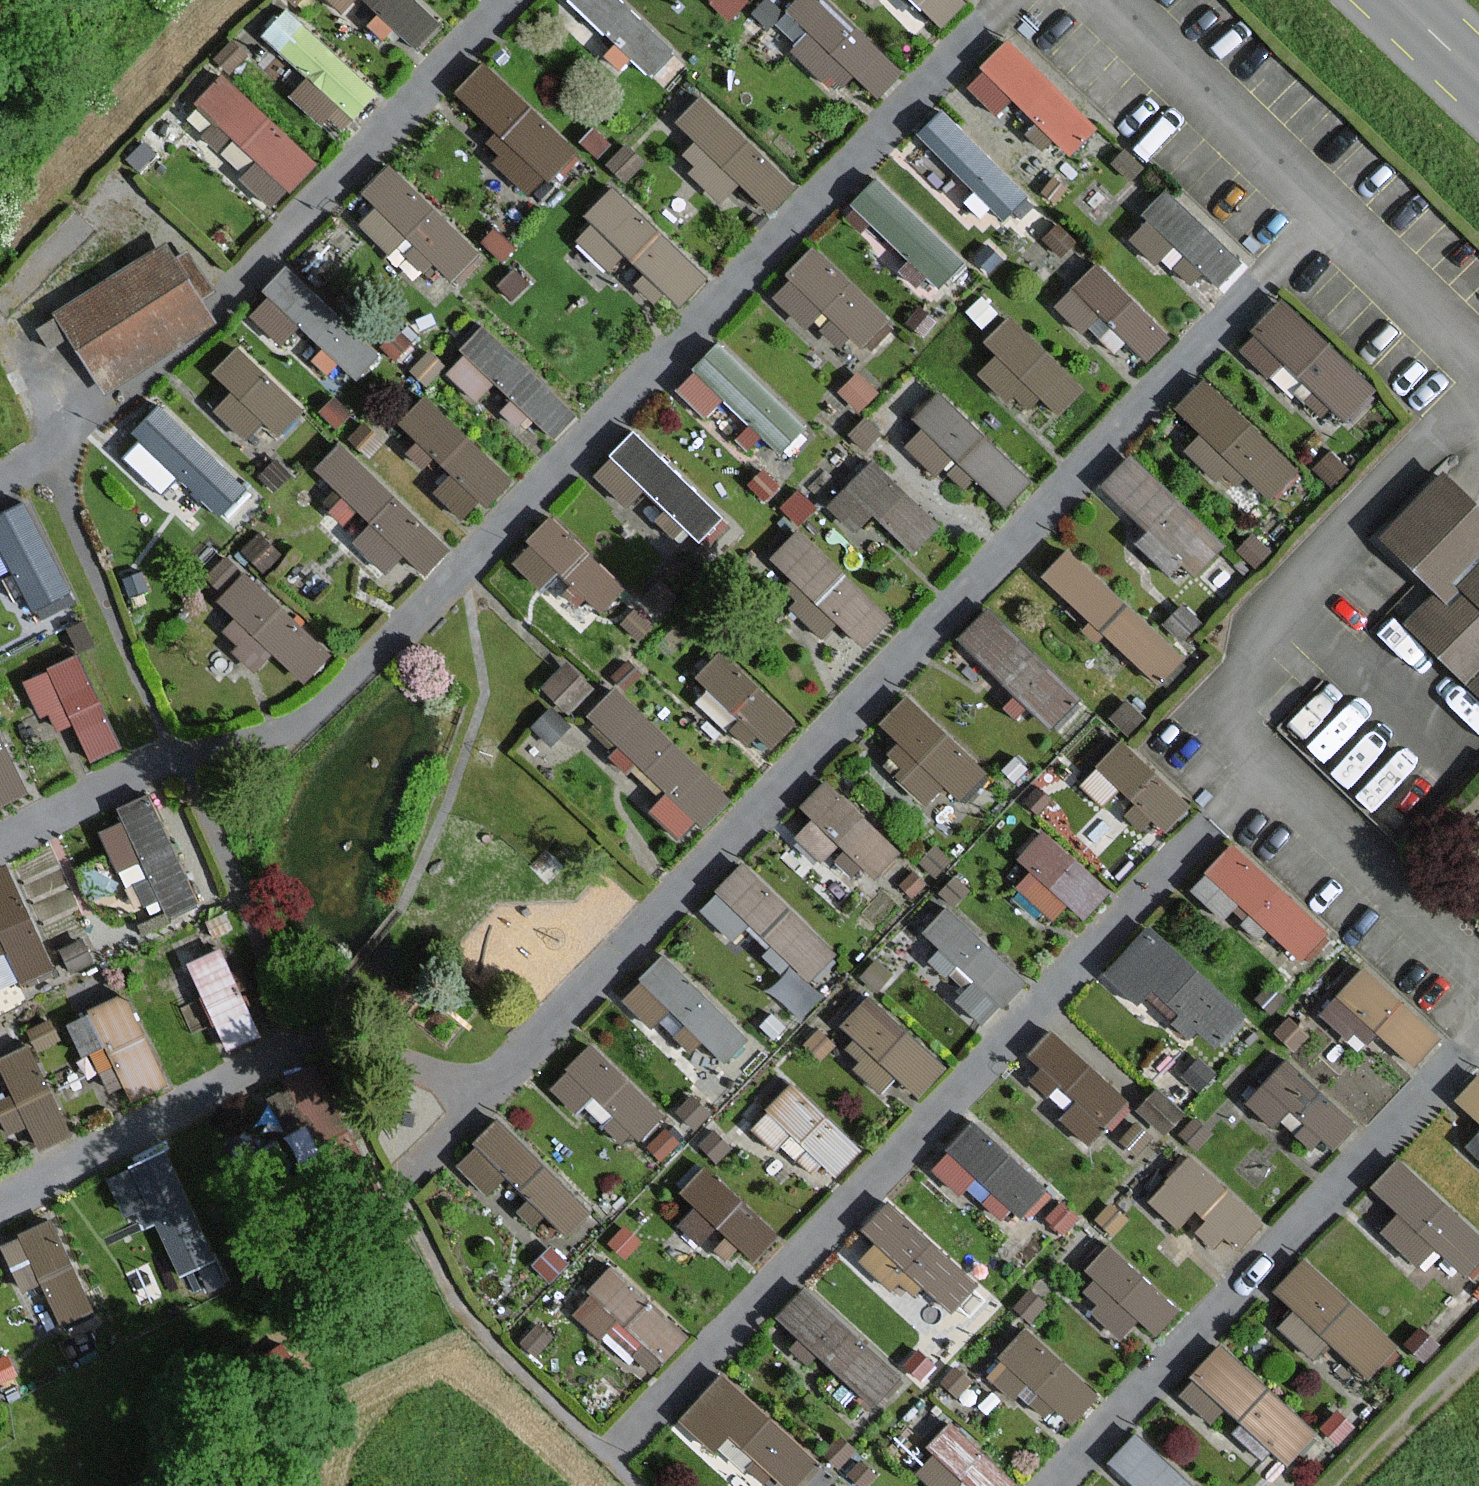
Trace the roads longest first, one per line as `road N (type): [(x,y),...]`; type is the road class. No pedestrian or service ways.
road 1 (unclassified): [(1478,1351),(1346,1485)]

